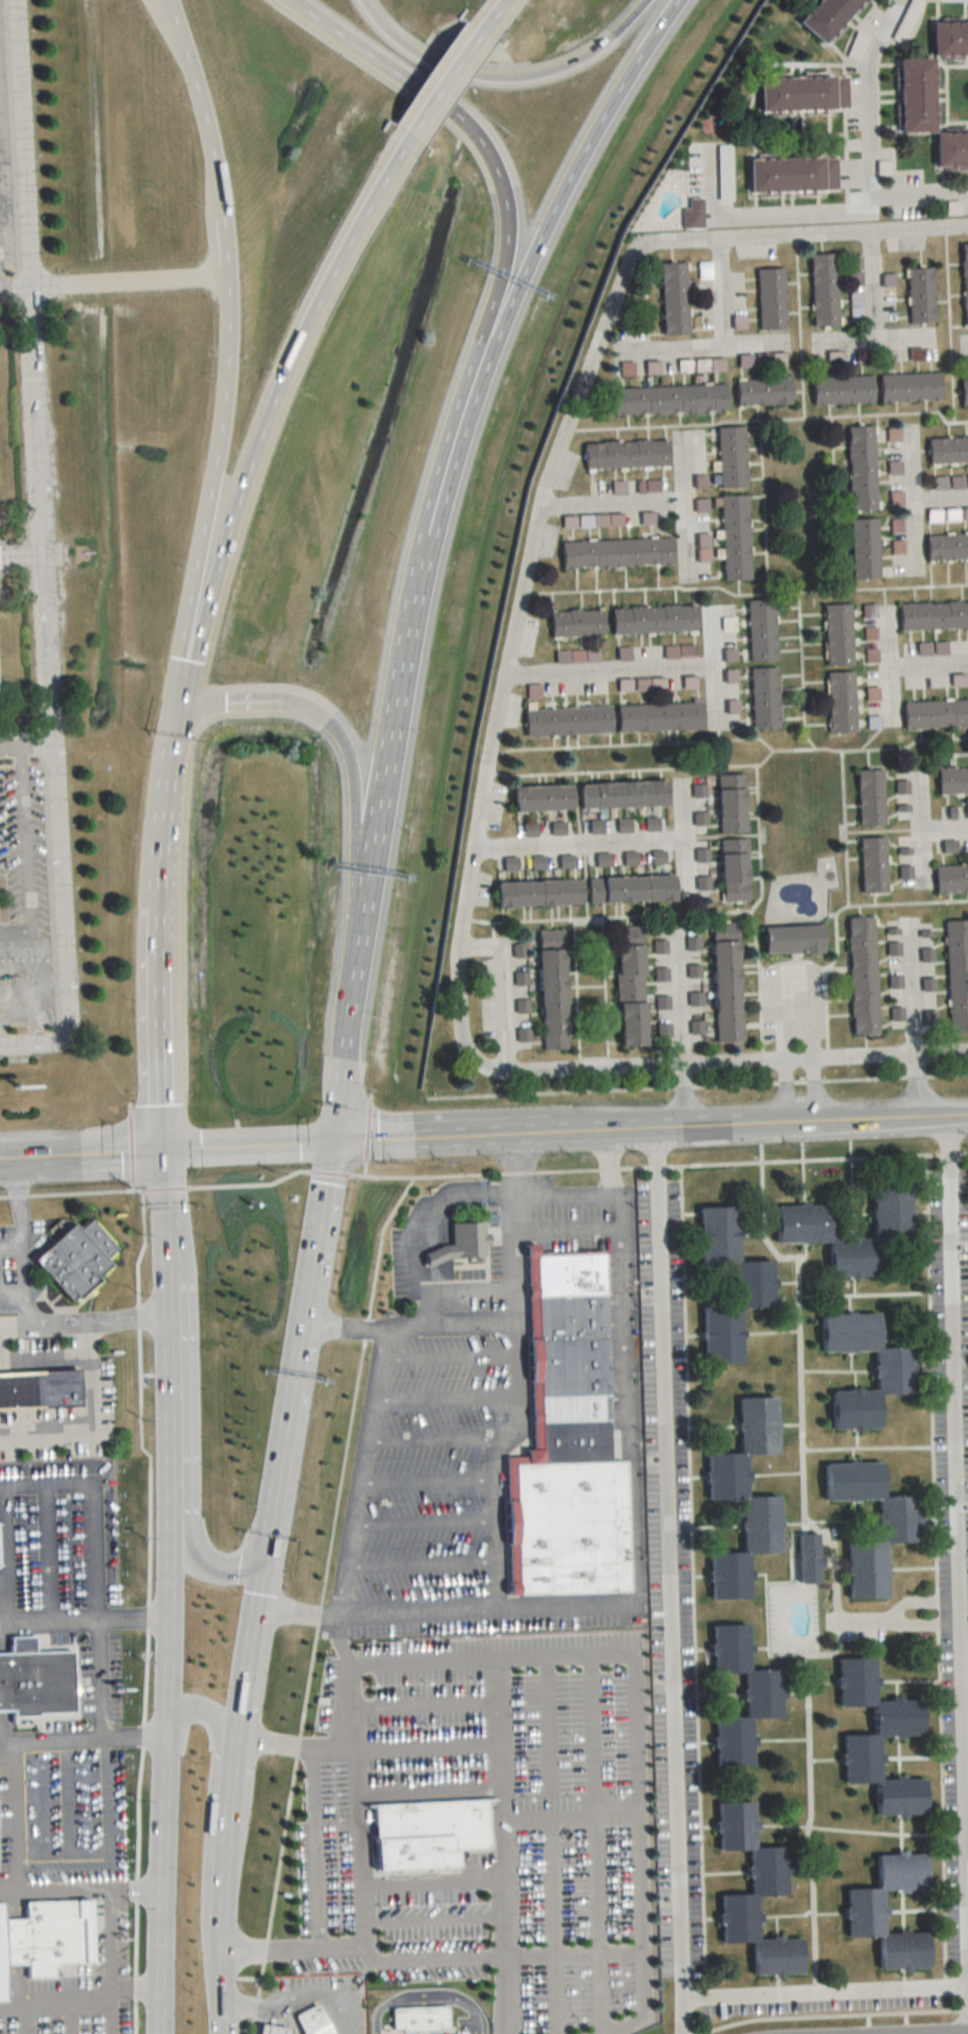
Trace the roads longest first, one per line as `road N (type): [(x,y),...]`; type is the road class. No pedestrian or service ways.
road 1 (residential): [(853,234),(652,245),(625,269),(538,509),(483,783),(455,977),(456,1035),(471,1062)]
road 2 (motorway): [(398,145),(326,275),(251,450),(180,712)]
road 3 (primary): [(170,1519),(159,2033)]
road 4 (primary): [(379,825),(440,497),(493,337)]
road 5 (residential): [(967,1054),(512,1074),(471,1062)]
road 6 (secondary): [(226,280),(225,371),(180,712)]
road 7 (primary): [(260,1565),(329,1139)]
road 8 (motorway): [(493,337),(580,156),(675,0)]
road 9 (primary): [(163,1196),(170,1519)]
road 10 (secondary): [(502,187),(481,141),(455,113),(293,0)]
road 11 (motorway): [(365,0),(419,53),(480,74),(543,70),(612,33)]
road 12 (secondary): [(329,1139),(607,1127)]
road 13 (primary): [(342,1057),(379,825)]
road 14 (secondary): [(160,0),(206,129),(222,219)]
road 15 (primary): [(173,748),(157,951)]
road 16 (residential): [(897,0),(869,71),(870,198)]
road 17 (secondary): [(736,1122),(914,1114)]
road 18 (primary): [(234,1735),(260,1565)]
road 19 (secondary): [(161,1147),(329,1139)]
road 20 (primary): [(222,1901),(234,1735)]
road 21 (primary): [(327,719),(280,699),(224,700),(180,712)]
road 22 (secondary): [(493,337),(508,250),(502,187)]
road 23 (primary): [(157,1001),(161,1147)]
road 24 (motorway): [(476,30),(398,145)]
road 25 (secondary): [(36,1154),(161,1147)]

